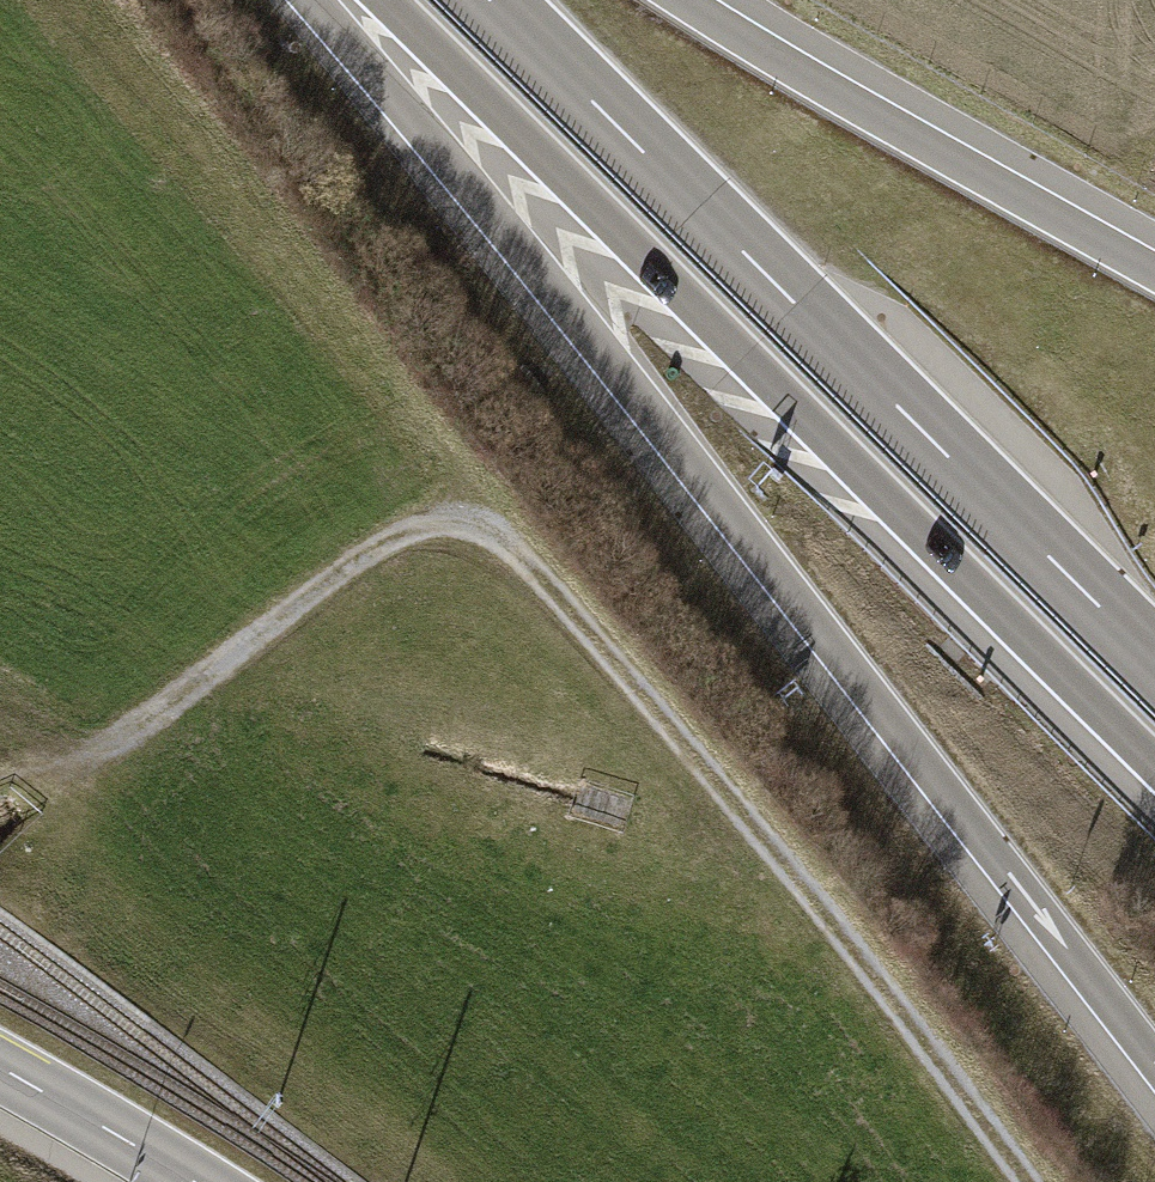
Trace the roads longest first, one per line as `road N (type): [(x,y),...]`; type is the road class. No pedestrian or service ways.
road 1 (trunk): [(313,0),(609,363),(1154,1065)]
road 2 (track): [(1028,1181),(877,979),(614,658),(527,561),(466,526),(410,530),(348,561),(99,763)]
road 3 (trunk): [(384,0),(1154,765)]
road 4 (trunk): [(1154,661),(491,0)]
road 5 (trunk): [(1154,268),(690,0)]
road 6 (secondary): [(191,1181),(0,1066)]

